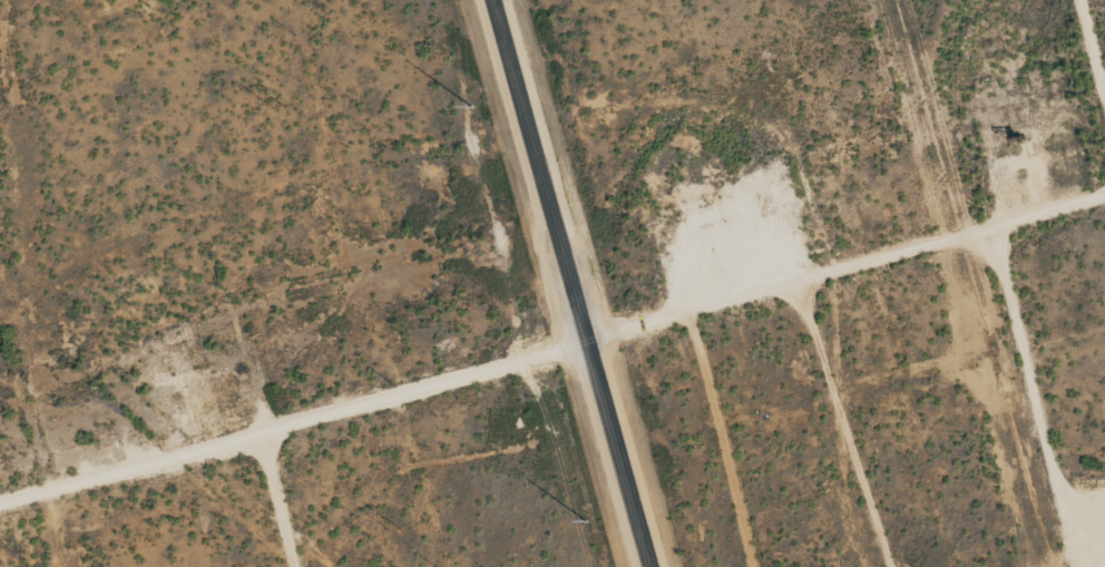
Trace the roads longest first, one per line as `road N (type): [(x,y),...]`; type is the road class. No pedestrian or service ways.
road 1 (track): [(0,497),(1104,198)]
road 2 (secondary): [(651,566),(493,0)]
road 3 (track): [(294,566),(258,424)]

